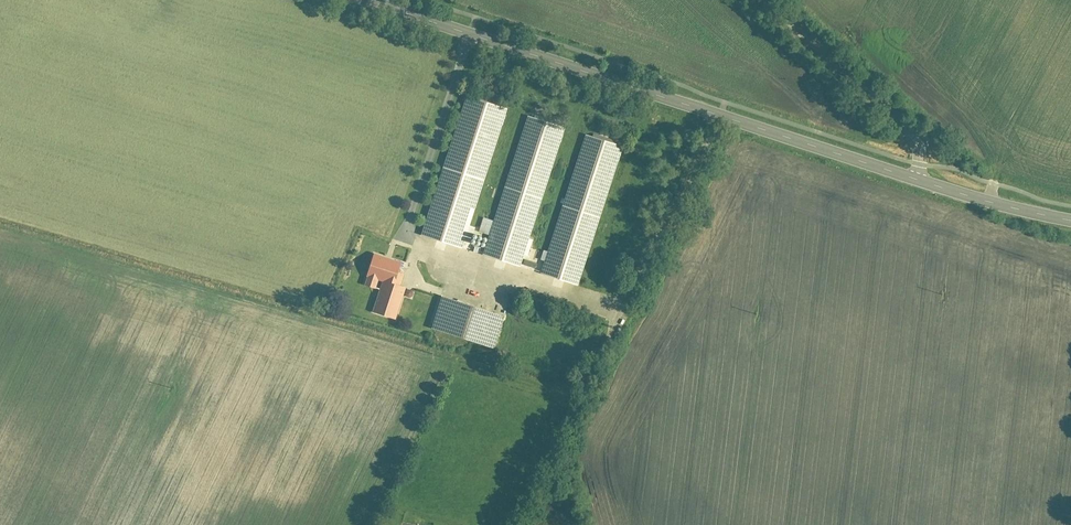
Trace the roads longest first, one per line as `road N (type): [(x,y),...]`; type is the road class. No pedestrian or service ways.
road 1 (tertiary): [(914,178),(378,0)]
road 2 (residential): [(914,178),(916,142),(768,0)]
road 3 (tertiary): [(1070,219),(914,178)]

